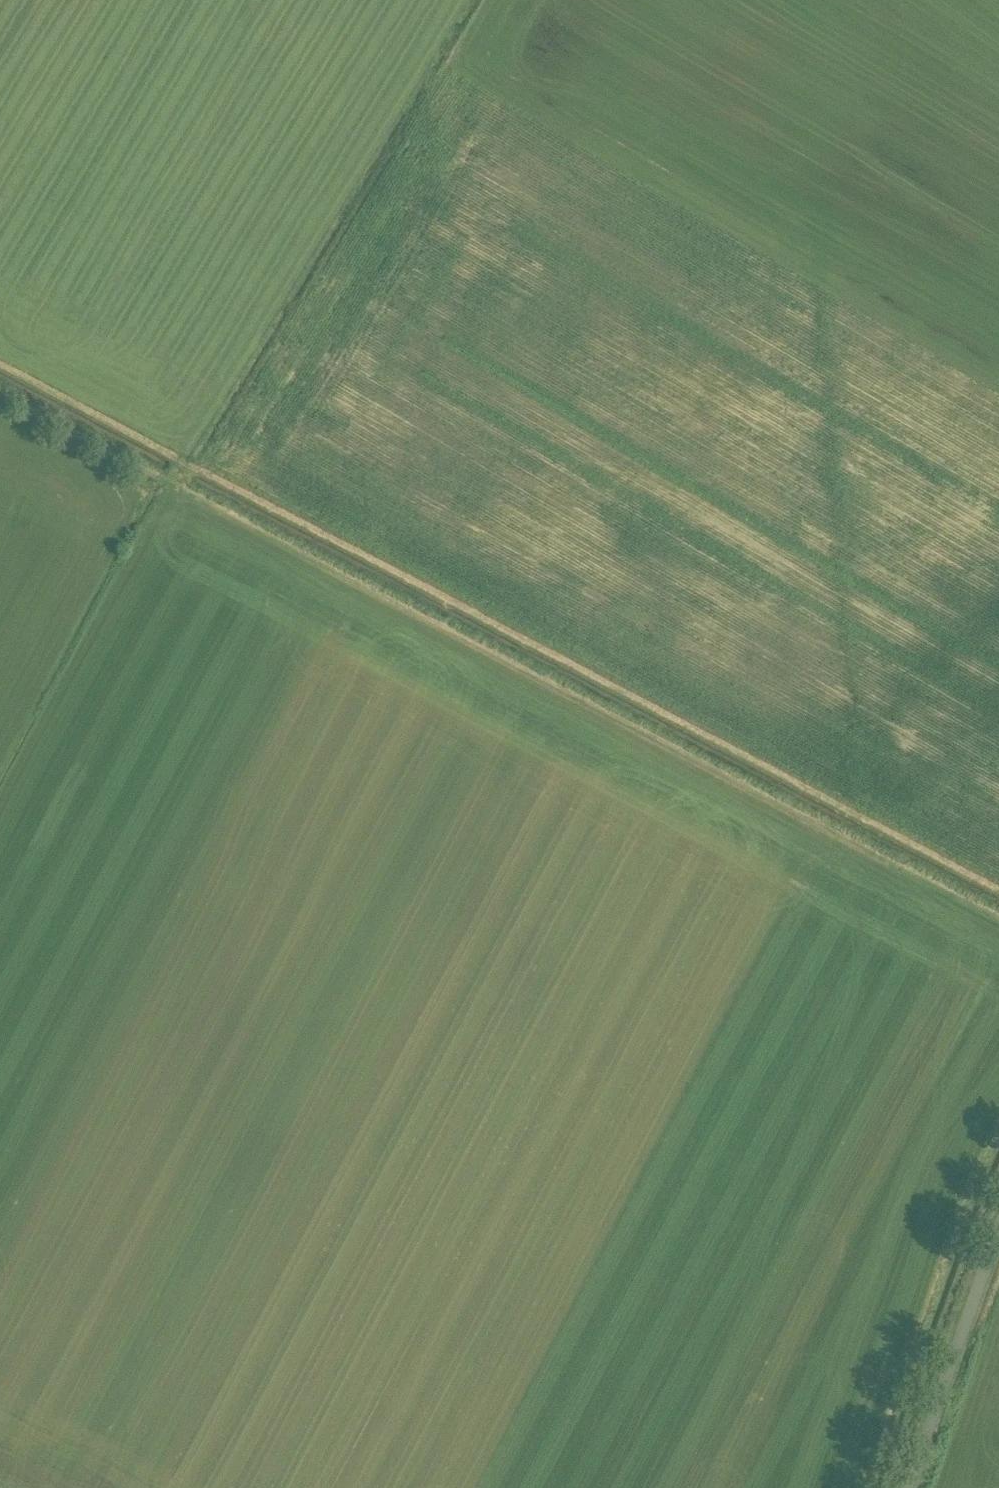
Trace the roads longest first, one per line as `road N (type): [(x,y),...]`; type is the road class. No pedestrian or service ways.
road 1 (unclassified): [(909,1487),(998,1236)]

